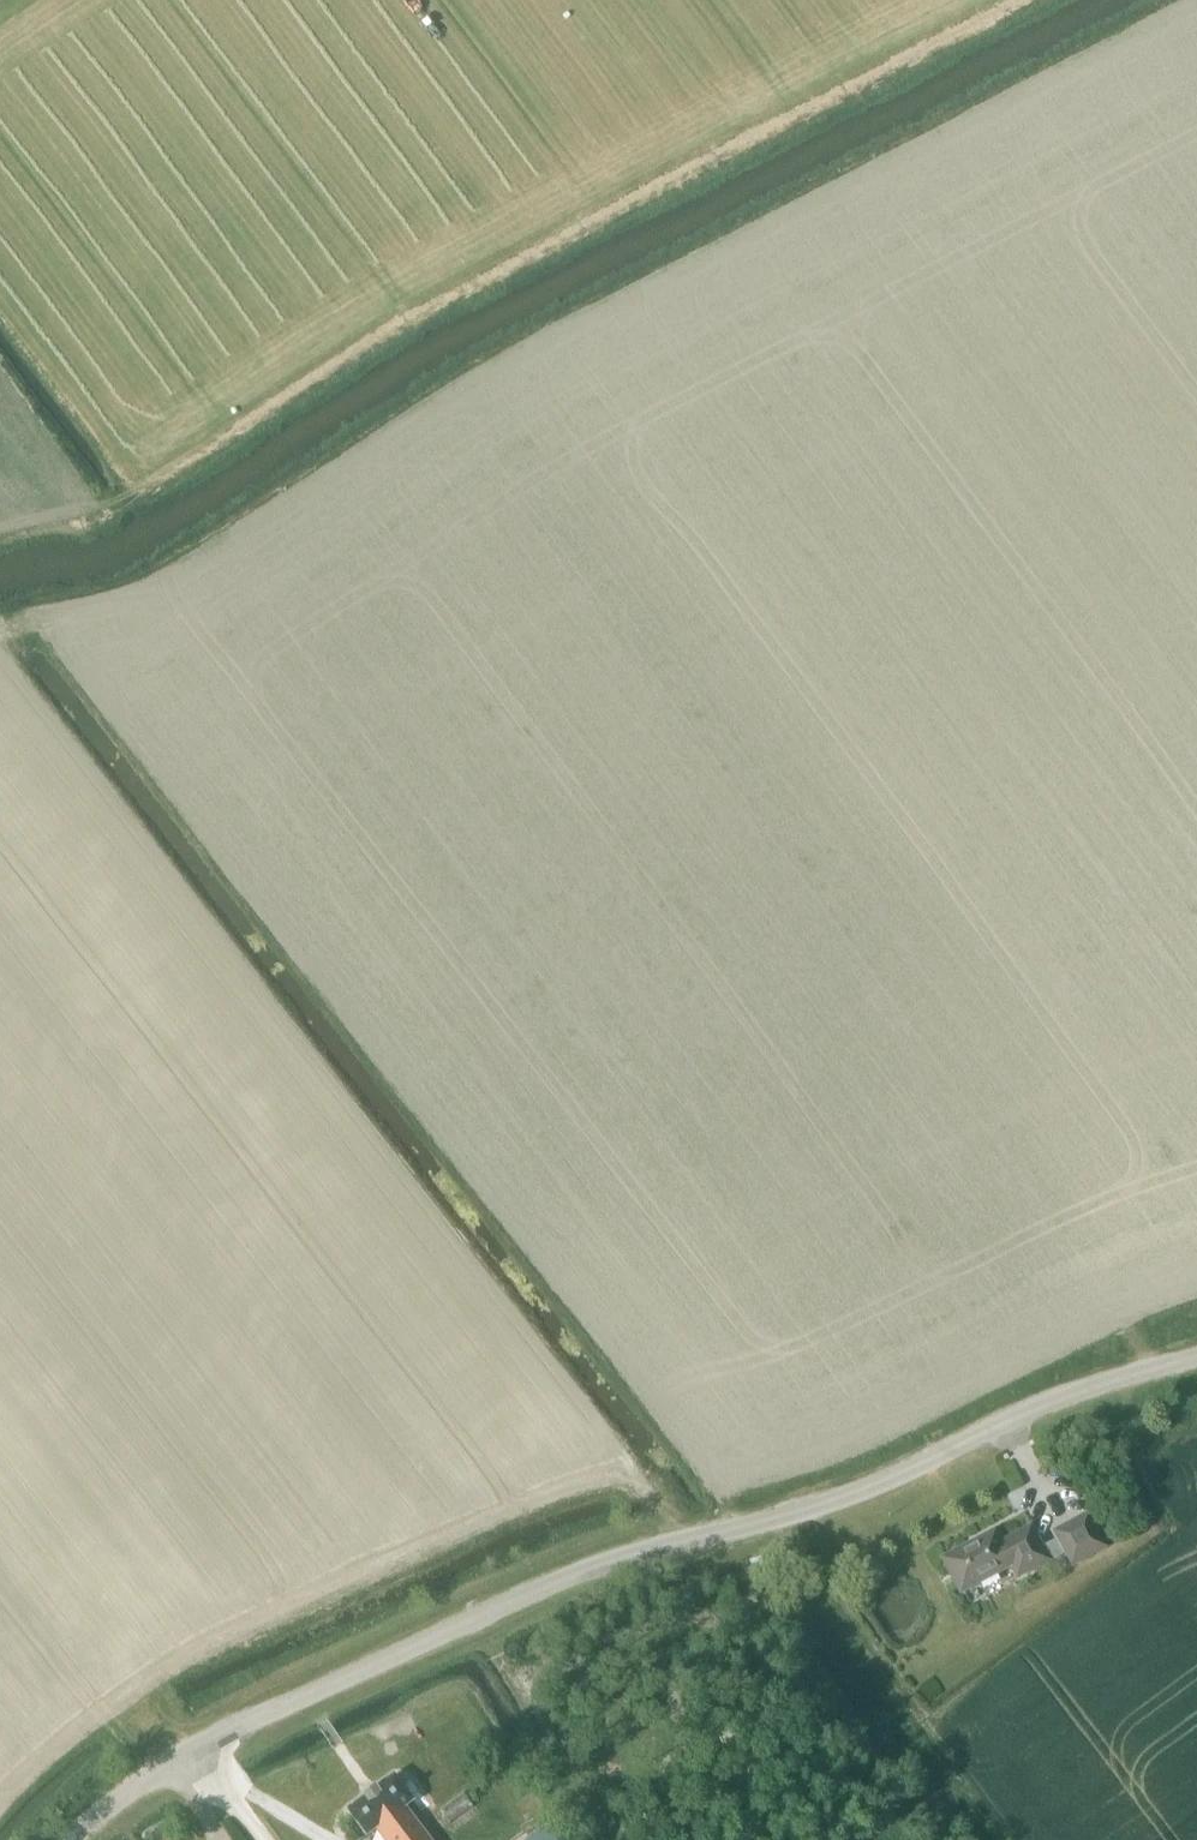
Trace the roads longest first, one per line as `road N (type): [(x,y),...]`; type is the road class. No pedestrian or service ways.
road 1 (unclassified): [(71,1839),(150,1773),(196,1746),(558,1581),(668,1543),(840,1500),(1058,1398),(1196,1358)]

